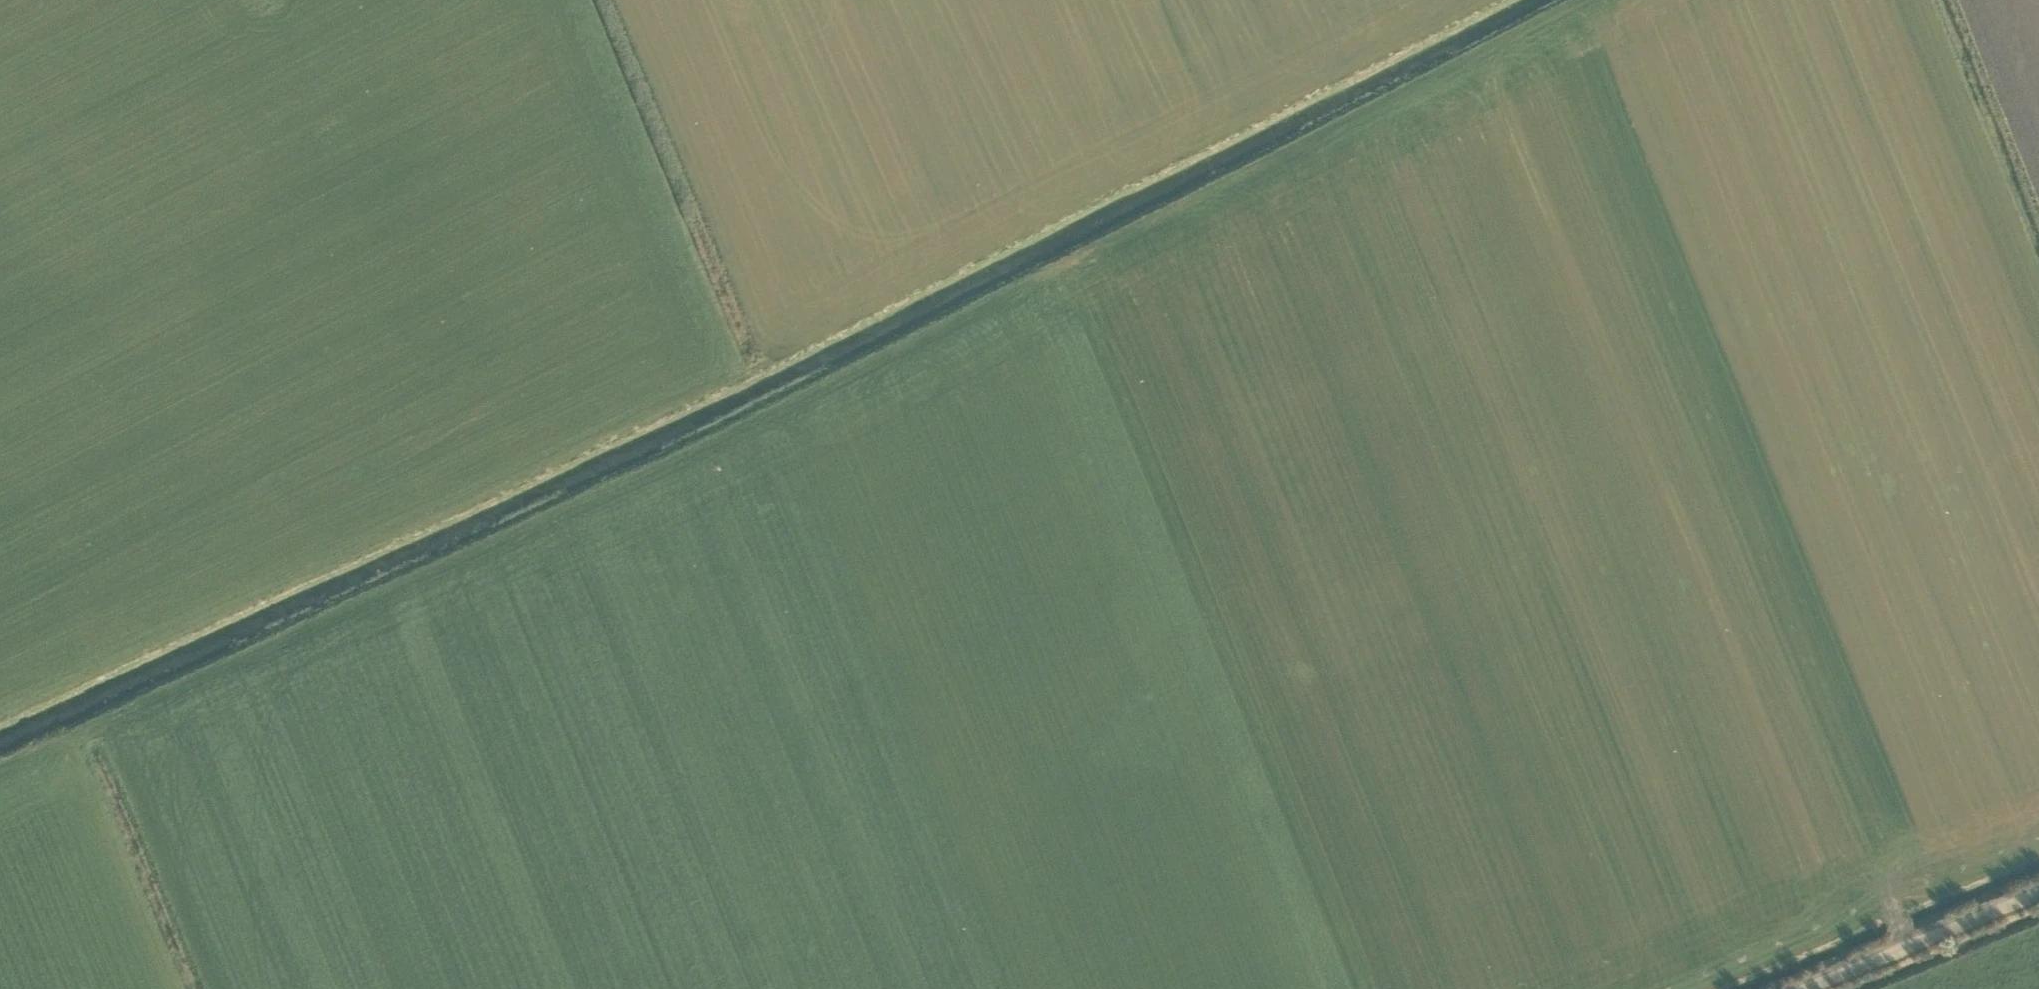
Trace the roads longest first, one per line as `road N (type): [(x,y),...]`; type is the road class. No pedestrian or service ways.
road 1 (tertiary): [(1800,988),(2038,893)]

